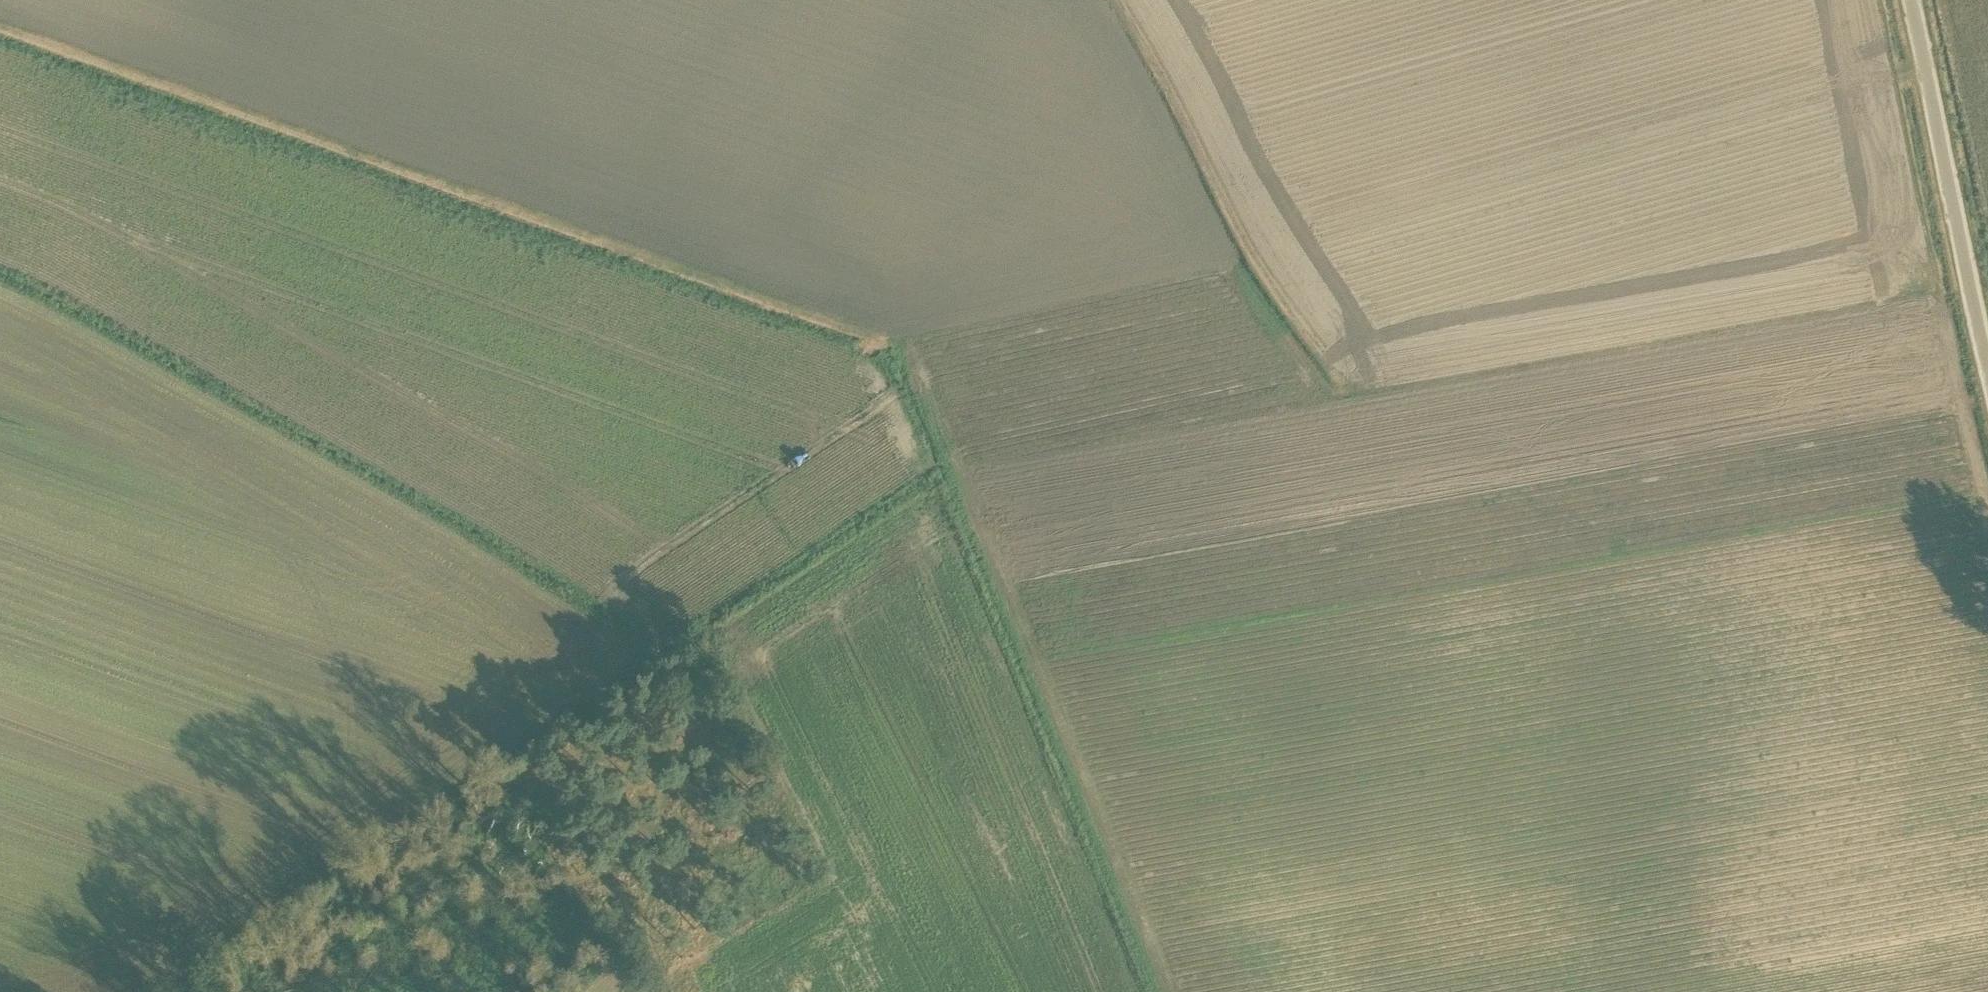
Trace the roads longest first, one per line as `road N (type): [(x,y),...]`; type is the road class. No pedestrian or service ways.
road 1 (unclassified): [(1987,322),(1915,0)]

